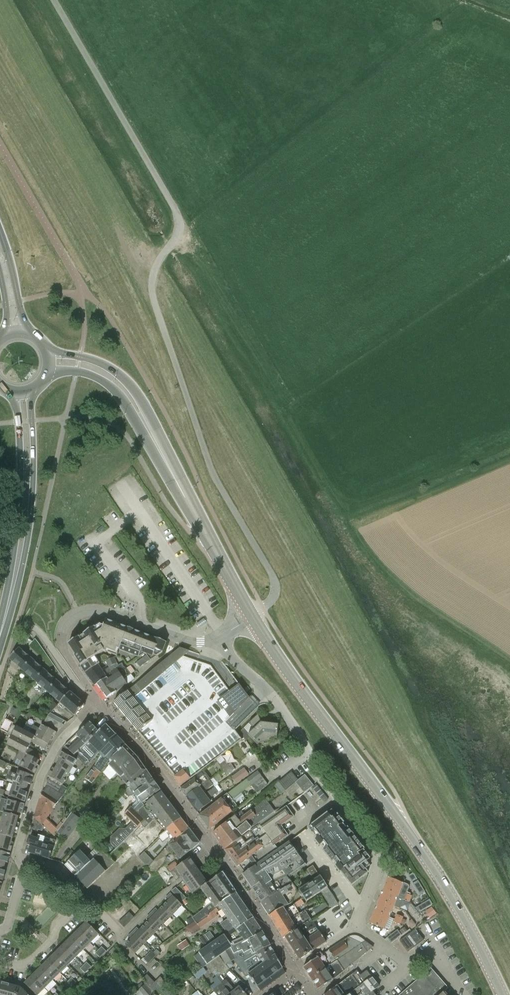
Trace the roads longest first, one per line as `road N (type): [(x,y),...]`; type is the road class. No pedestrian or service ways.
road 1 (unclassified): [(253,615),(272,599),(275,582),(211,469),(154,299),(153,276),(180,223),(54,0)]
road 2 (residential): [(295,970),(142,751),(103,708)]
road 3 (tertiary): [(253,615),(407,831)]
road 4 (secondary): [(4,622),(33,508),(35,389)]
road 5 (secondary): [(10,391),(19,424),(20,508),(4,622)]
road 6 (tertiary): [(503,994),(407,831)]
road 7 (residential): [(25,862),(17,851),(42,775),(61,739),(103,708)]
road 8 (residential): [(307,750),(379,855),(362,910)]
road 9 (tertiary): [(159,449),(148,412),(120,373),(44,348)]
road 10 (residential): [(86,687),(61,645),(65,623),(92,609),(139,624)]
road 11 (tertiary): [(47,373),(77,372),(110,386),(159,449)]
road 12 (residential): [(307,750),(220,637)]
road 13 (tertiary): [(222,562),(159,449)]
road 14 (residential): [(170,889),(123,936),(85,897)]

